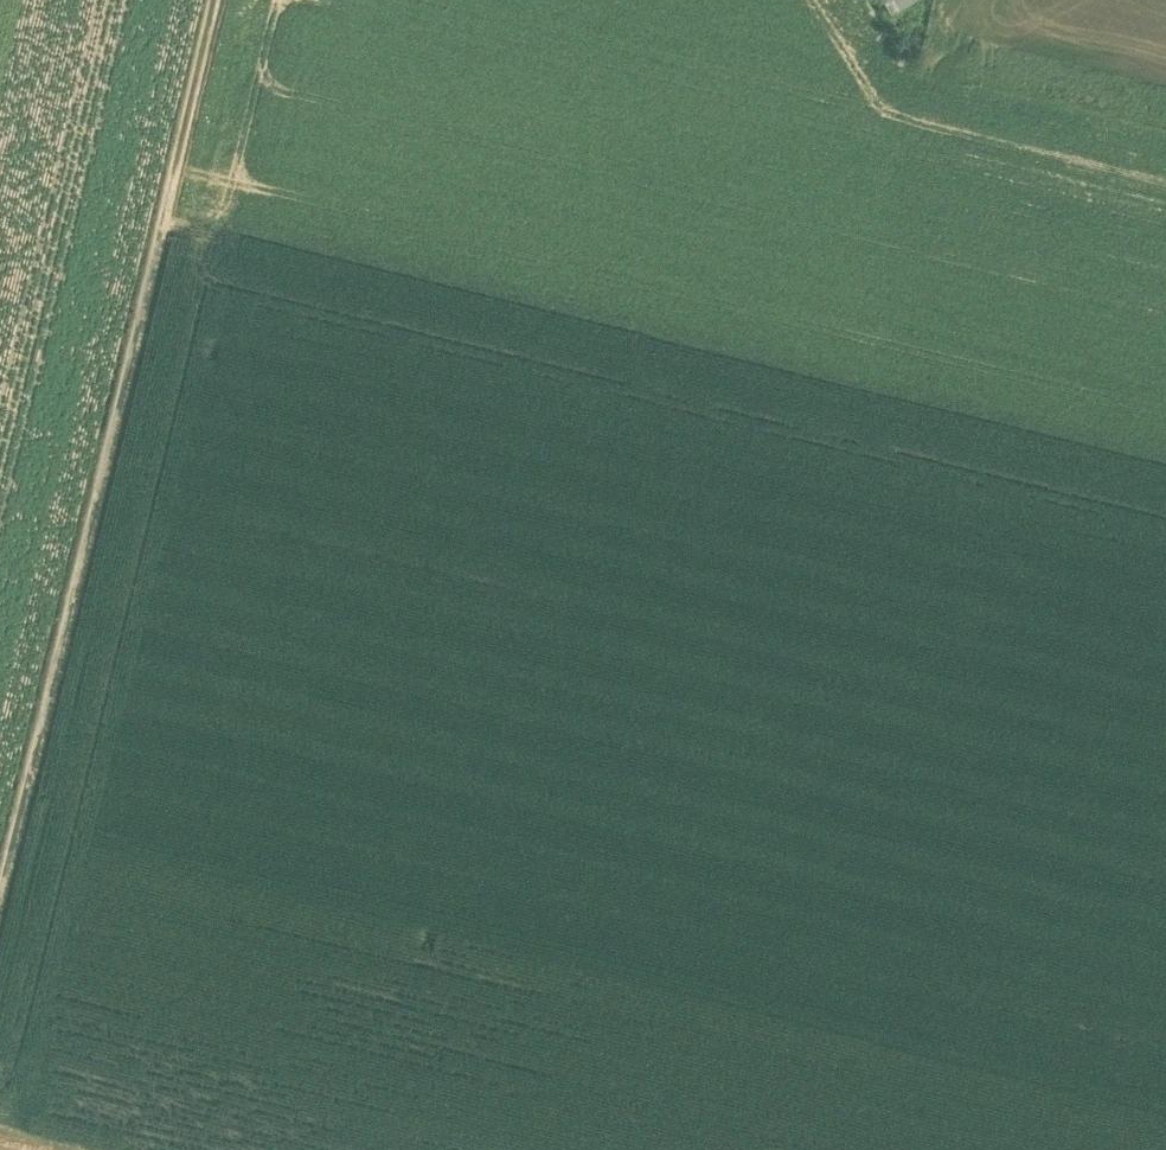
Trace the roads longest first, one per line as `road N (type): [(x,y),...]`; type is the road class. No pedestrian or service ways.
road 1 (track): [(0,883),(215,0)]

